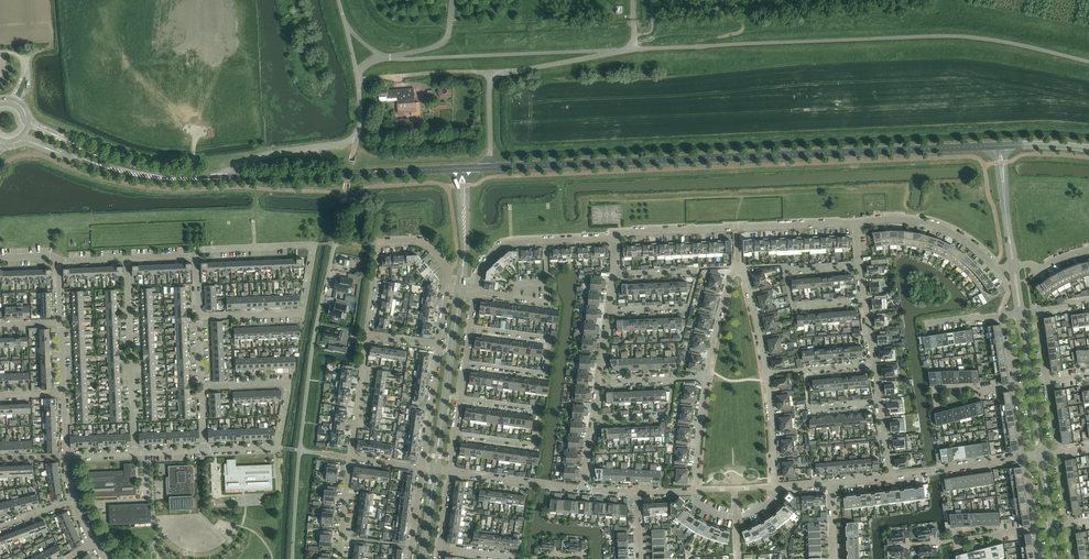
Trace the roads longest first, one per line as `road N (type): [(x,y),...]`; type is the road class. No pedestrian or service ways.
road 1 (tertiary): [(490,169),(994,146)]
road 2 (residential): [(1088,62),(938,36),(634,50)]
road 3 (unclassified): [(292,558),(313,350),(339,217)]
road 4 (residential): [(614,238),(622,231),(857,222)]
road 5 (tertiary): [(218,179),(454,170)]
road 6 (unclassified): [(390,58),(626,50)]
road 7 (residential): [(204,451),(277,448),(290,382),(202,386)]
road 8 (unclassified): [(490,169),(497,74),(626,50)]
road 9 (residential): [(706,378),(736,268),(766,374)]
road 10 (unclassified): [(218,179),(243,163),(356,139),(357,74)]
road 11 (residential): [(466,364),(545,373),(551,336),(471,325)]
road 12 (residential): [(134,453),(128,259)]
road 13 (residential): [(456,434),(534,443),(539,408),(461,398)]
road 14 (residential): [(448,288),(442,259),(424,243),(379,243),(367,334)]
road 15 (residential): [(865,300),(793,306),(784,270),(860,264)]
road 16 (tertiary): [(435,468),(460,289)]
road 17 (residential): [(198,316),(302,312),(316,244)]
road 18 (residential): [(476,292),(484,259),(508,242),(614,238)]
road 19 (tertiary): [(51,150),(130,177),(203,180)]
road 20 (residential): [(857,222),(897,219),(942,228),(996,270)]
road 21 (tertiary): [(203,180),(131,166),(56,136)]
road 22 (tertiary): [(1043,460),(1020,314)]
road 23 (residential): [(890,476),(1026,463)]
road 24 (residential): [(450,471),(585,489)]
road 25 (residential): [(905,544),(1036,528)]
road 26 (residential): [(367,334),(351,457)]
road 27 (residential): [(423,467),(440,345)]
road 28 (residential): [(196,256),(203,249),(316,244)]
road 29 (tertiary): [(460,289),(469,170)]
road 30 (tertiary): [(454,170),(460,289)]

